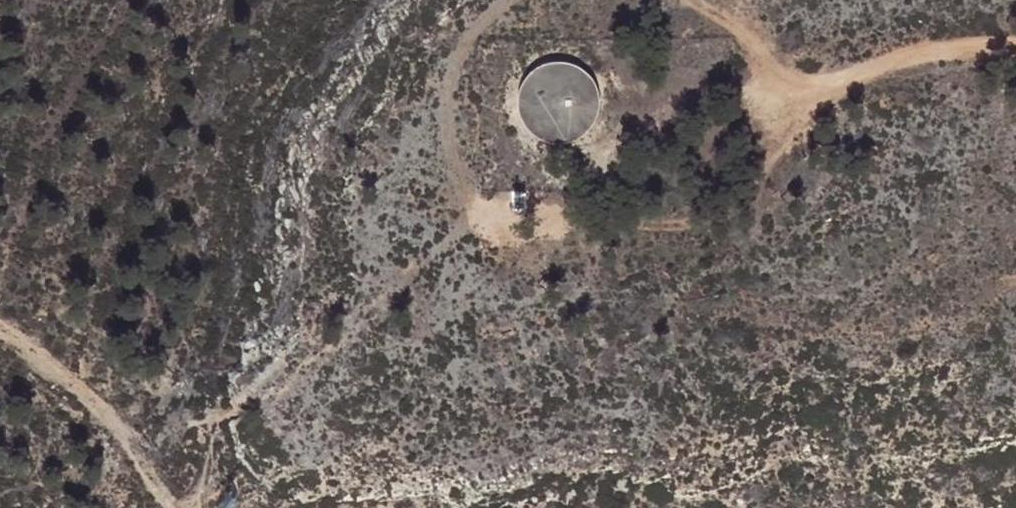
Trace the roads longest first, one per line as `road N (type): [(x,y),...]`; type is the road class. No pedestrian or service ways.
road 1 (track): [(511,0),(474,26),(451,79),(444,144),(461,196),(480,217),(500,225),(729,215),(756,193),(773,122)]
road 2 (track): [(568,155),(946,49),(1015,46)]
road 3 (track): [(0,316),(113,405),(142,479),(173,507)]
road 4 (track): [(777,96),(762,58),(739,31),(695,0)]

